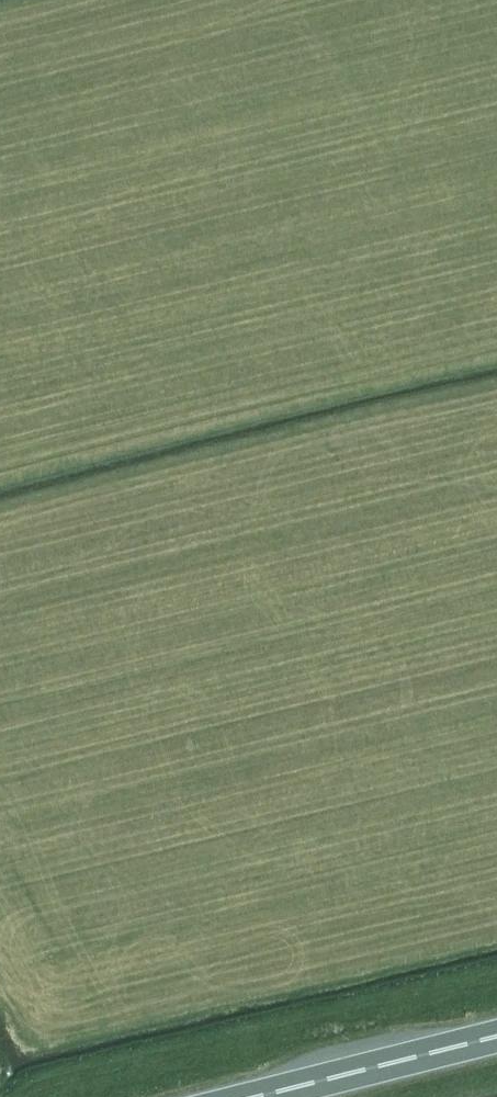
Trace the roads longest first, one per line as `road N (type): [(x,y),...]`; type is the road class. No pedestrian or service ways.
road 1 (trunk): [(245,1096),(496,1033)]

